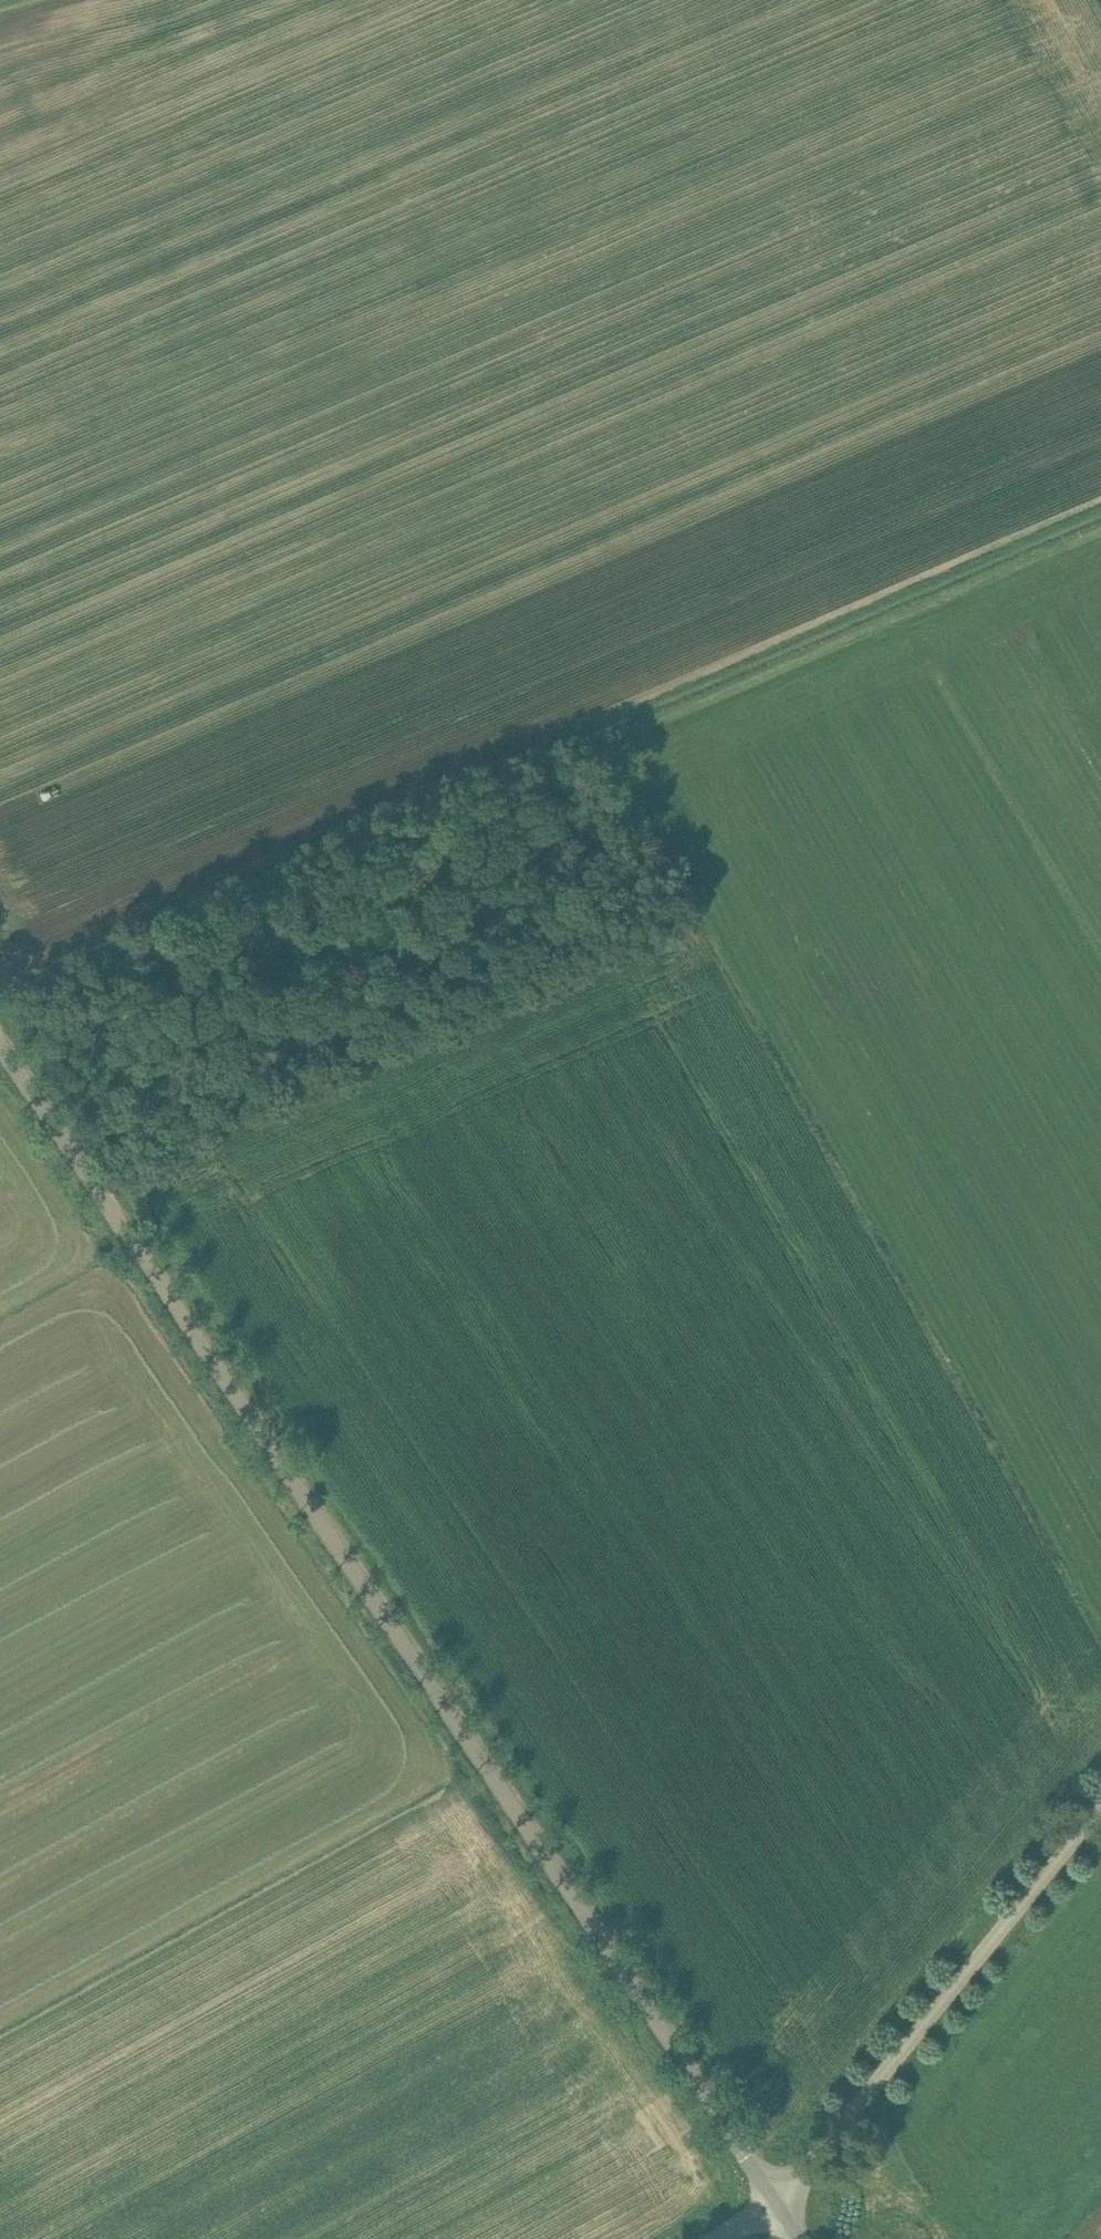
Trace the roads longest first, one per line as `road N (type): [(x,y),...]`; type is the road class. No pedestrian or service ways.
road 1 (unclassified): [(779,2203),(0,1041)]
road 2 (unclassified): [(779,2203),(1100,1807)]

